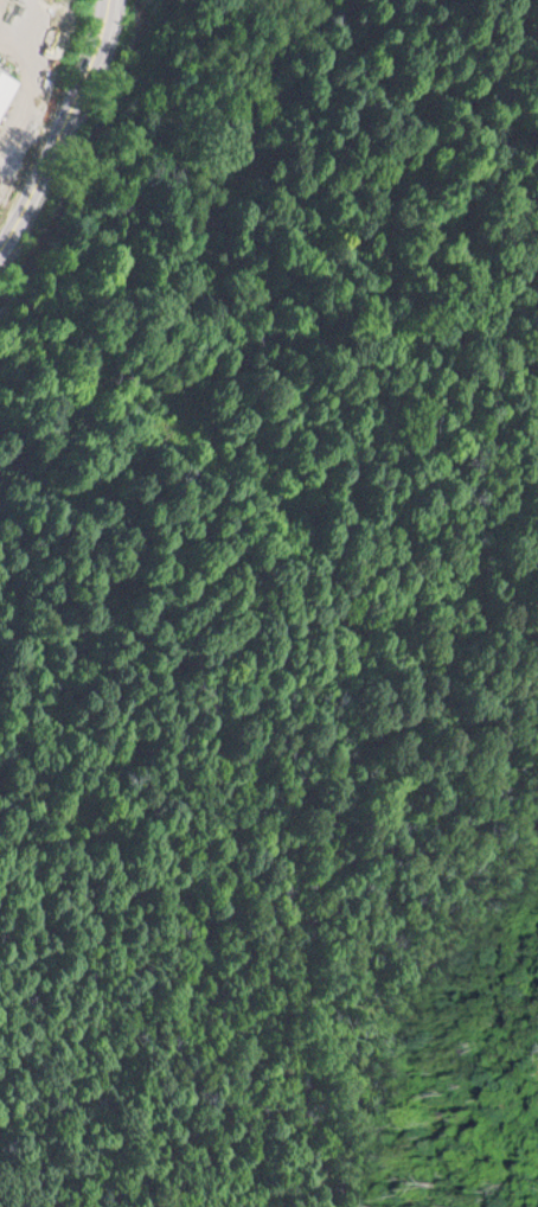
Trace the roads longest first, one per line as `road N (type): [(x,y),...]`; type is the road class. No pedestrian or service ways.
road 1 (tertiary): [(111,0),(41,193),(0,251)]

